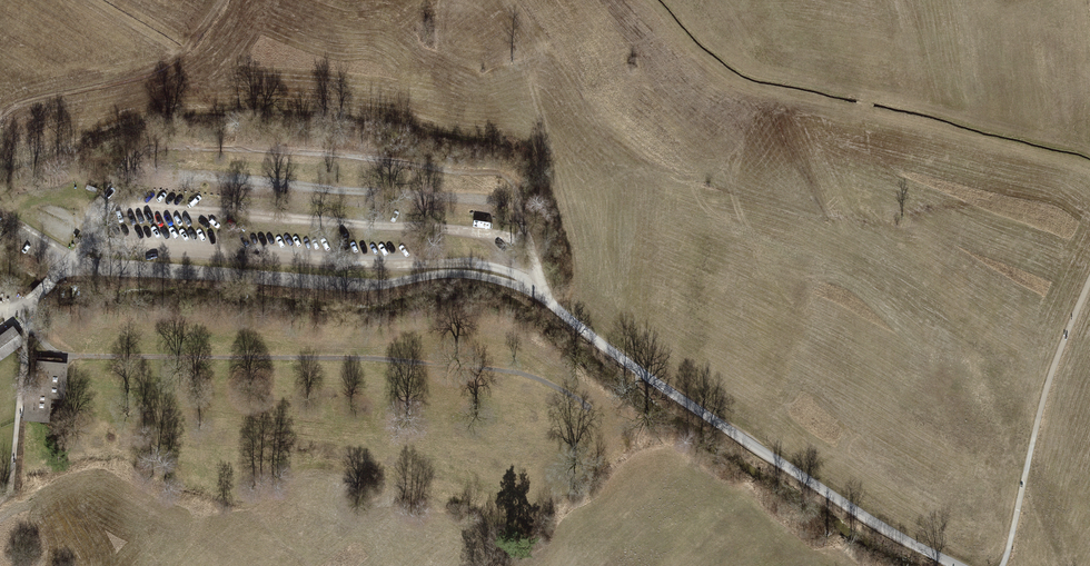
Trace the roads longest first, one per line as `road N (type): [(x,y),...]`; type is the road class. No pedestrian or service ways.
road 1 (unclassified): [(957,565),(874,523),(513,285),(459,274),(359,286),(68,266)]
road 2 (track): [(27,320),(61,354),(371,359),(496,370),(533,378),(588,407)]
road 3 (track): [(1002,565),(1047,383),(1089,278)]

